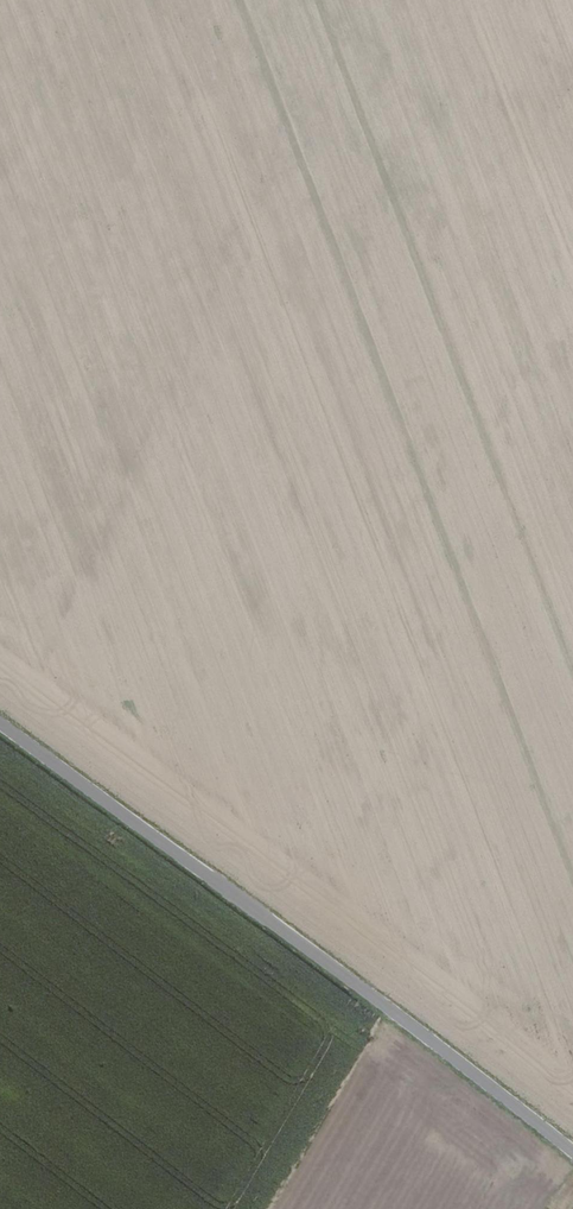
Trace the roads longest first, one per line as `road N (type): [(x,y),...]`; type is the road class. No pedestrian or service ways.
road 1 (unclassified): [(572,1152),(0,723)]

